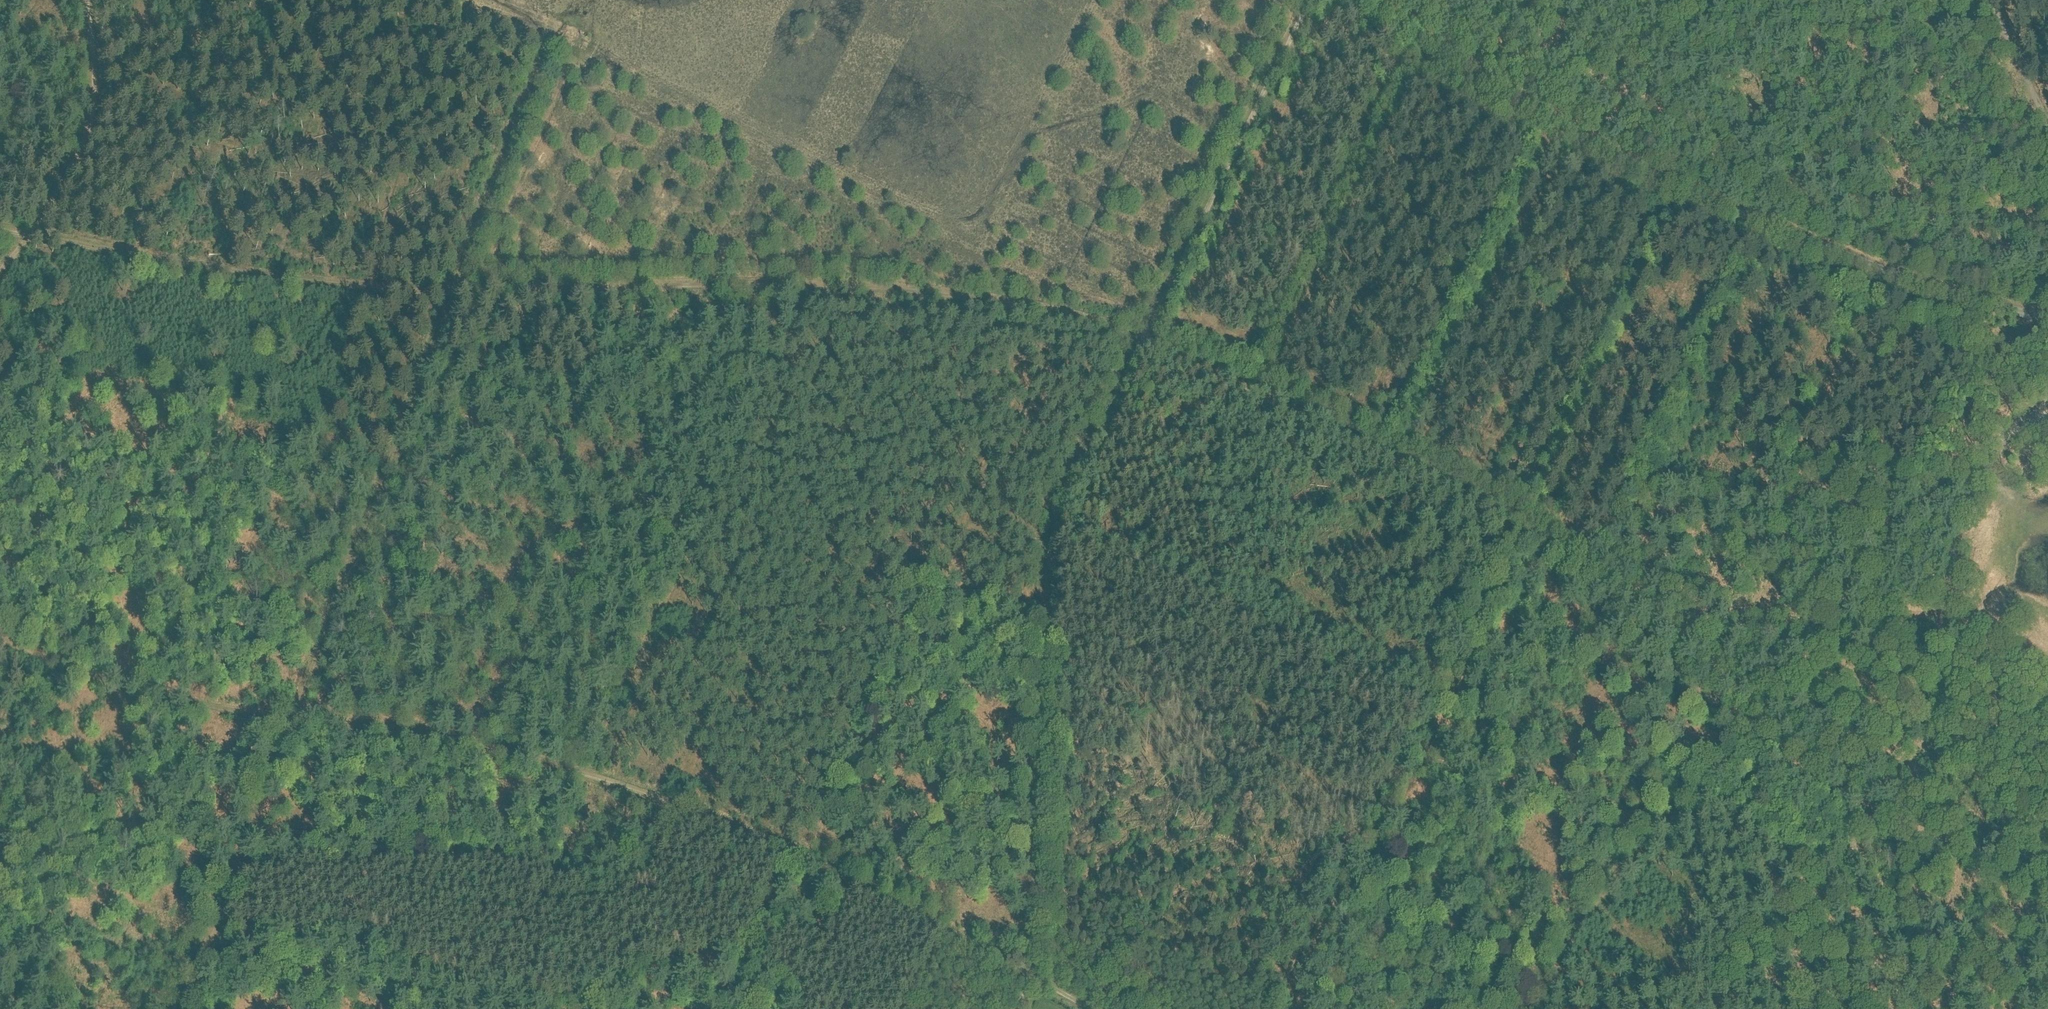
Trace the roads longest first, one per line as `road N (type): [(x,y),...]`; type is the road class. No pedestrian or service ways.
road 1 (track): [(2047,400),(1930,499),(1752,737),(1515,520),(1113,332),(953,295),(733,283),(419,290),(26,236)]
road 2 (track): [(1034,981),(1049,526),(1307,0)]
road 3 (unclassified): [(2047,319),(1937,289),(1682,187),(1557,122),(1370,0)]
road 4 (track): [(2047,862),(1964,850),(1915,832),(1857,807),(1752,737),(1605,894),(1535,1008)]
road 5 (track): [(574,775),(703,820),(1034,981)]
road 6 (track): [(296,720),(427,367)]
road 7 (track): [(427,367),(541,72)]
road 8 (track): [(0,630),(111,679),(296,720)]
road 9 (track): [(187,1008),(296,720)]
road 10 (track): [(296,720),(574,775)]
road 11 (track): [(26,236),(89,133),(95,107),(91,0)]
road 12 (track): [(1980,0),(2047,139)]

